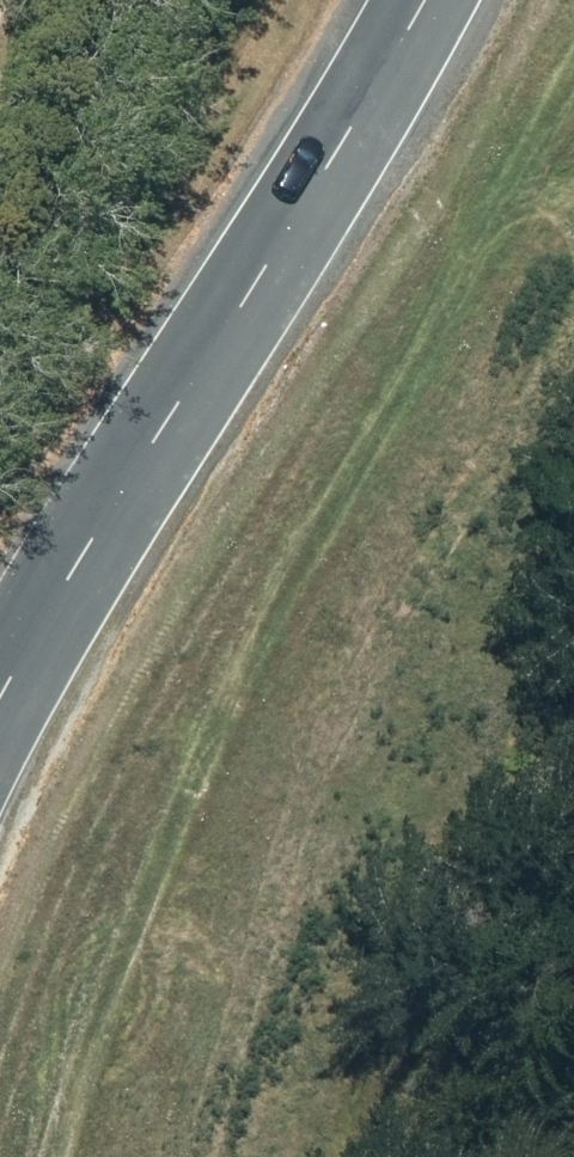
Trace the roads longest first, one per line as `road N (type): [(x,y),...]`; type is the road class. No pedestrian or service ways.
road 1 (track): [(50,1156),(143,866),(573,54)]
road 2 (tertiary): [(391,0),(0,762)]

